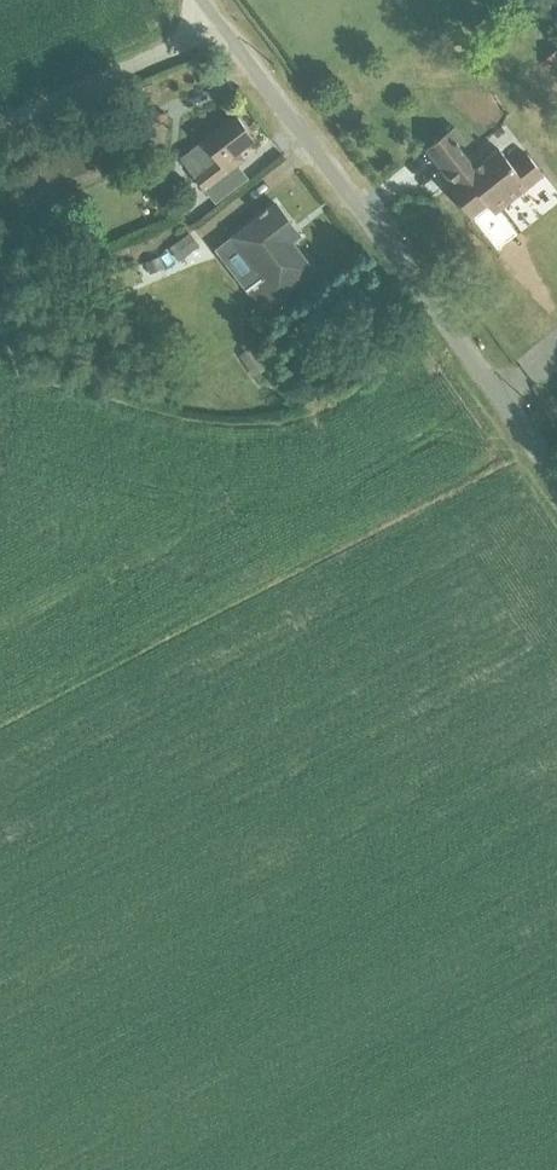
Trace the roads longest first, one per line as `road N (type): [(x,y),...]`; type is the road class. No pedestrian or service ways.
road 1 (unclassified): [(216,29),(556,478)]
road 2 (unclassified): [(216,29),(0,127)]

